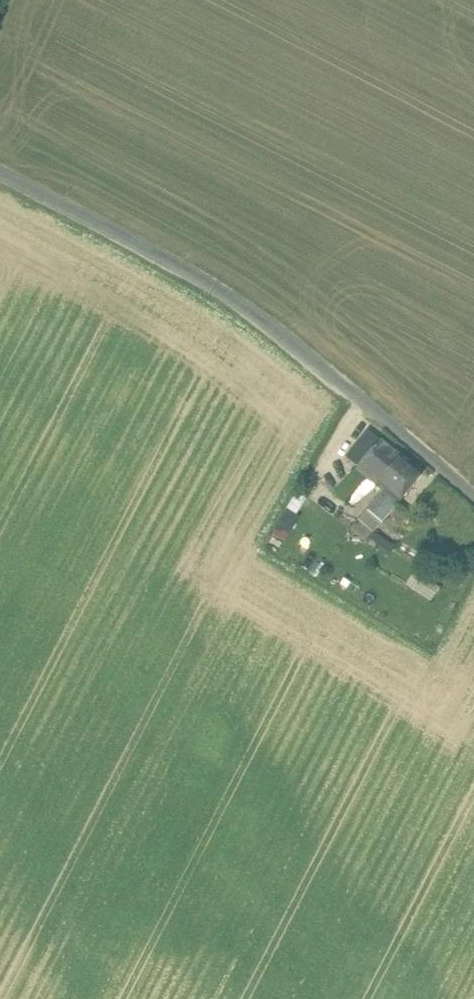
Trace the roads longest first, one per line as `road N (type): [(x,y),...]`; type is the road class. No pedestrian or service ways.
road 1 (unclassified): [(473,494),(326,371),(197,279),(0,171)]

